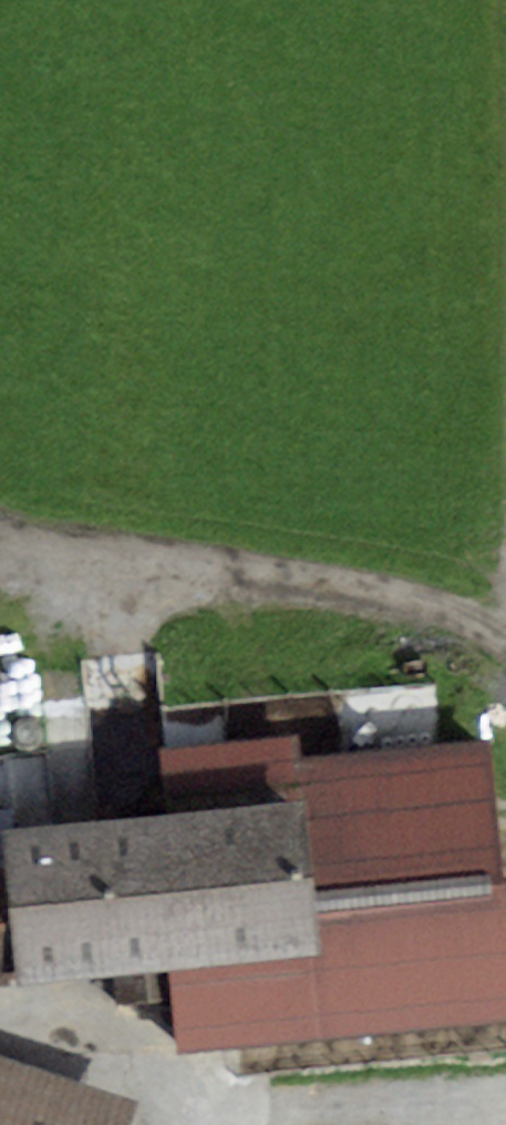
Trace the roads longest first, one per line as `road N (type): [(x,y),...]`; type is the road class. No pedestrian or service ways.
road 1 (track): [(0,514),(439,612),(505,644)]
road 2 (track): [(505,1098),(255,1108),(0,1033)]

